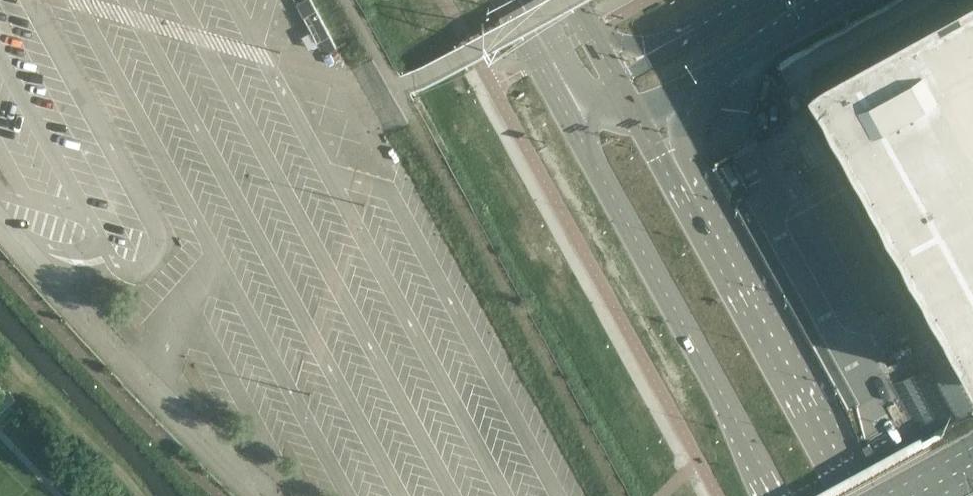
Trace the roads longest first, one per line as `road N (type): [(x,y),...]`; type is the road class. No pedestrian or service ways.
road 1 (primary): [(577,123),(777,495)]
road 2 (primary): [(856,495),(713,229)]
road 3 (primary): [(713,229),(686,126),(709,76)]
road 4 (secondary): [(749,0),(612,75)]
road 5 (primary): [(709,76),(845,0)]
road 6 (primary): [(713,229),(678,194),(635,114)]
road 7 (primary): [(520,0),(577,123)]

